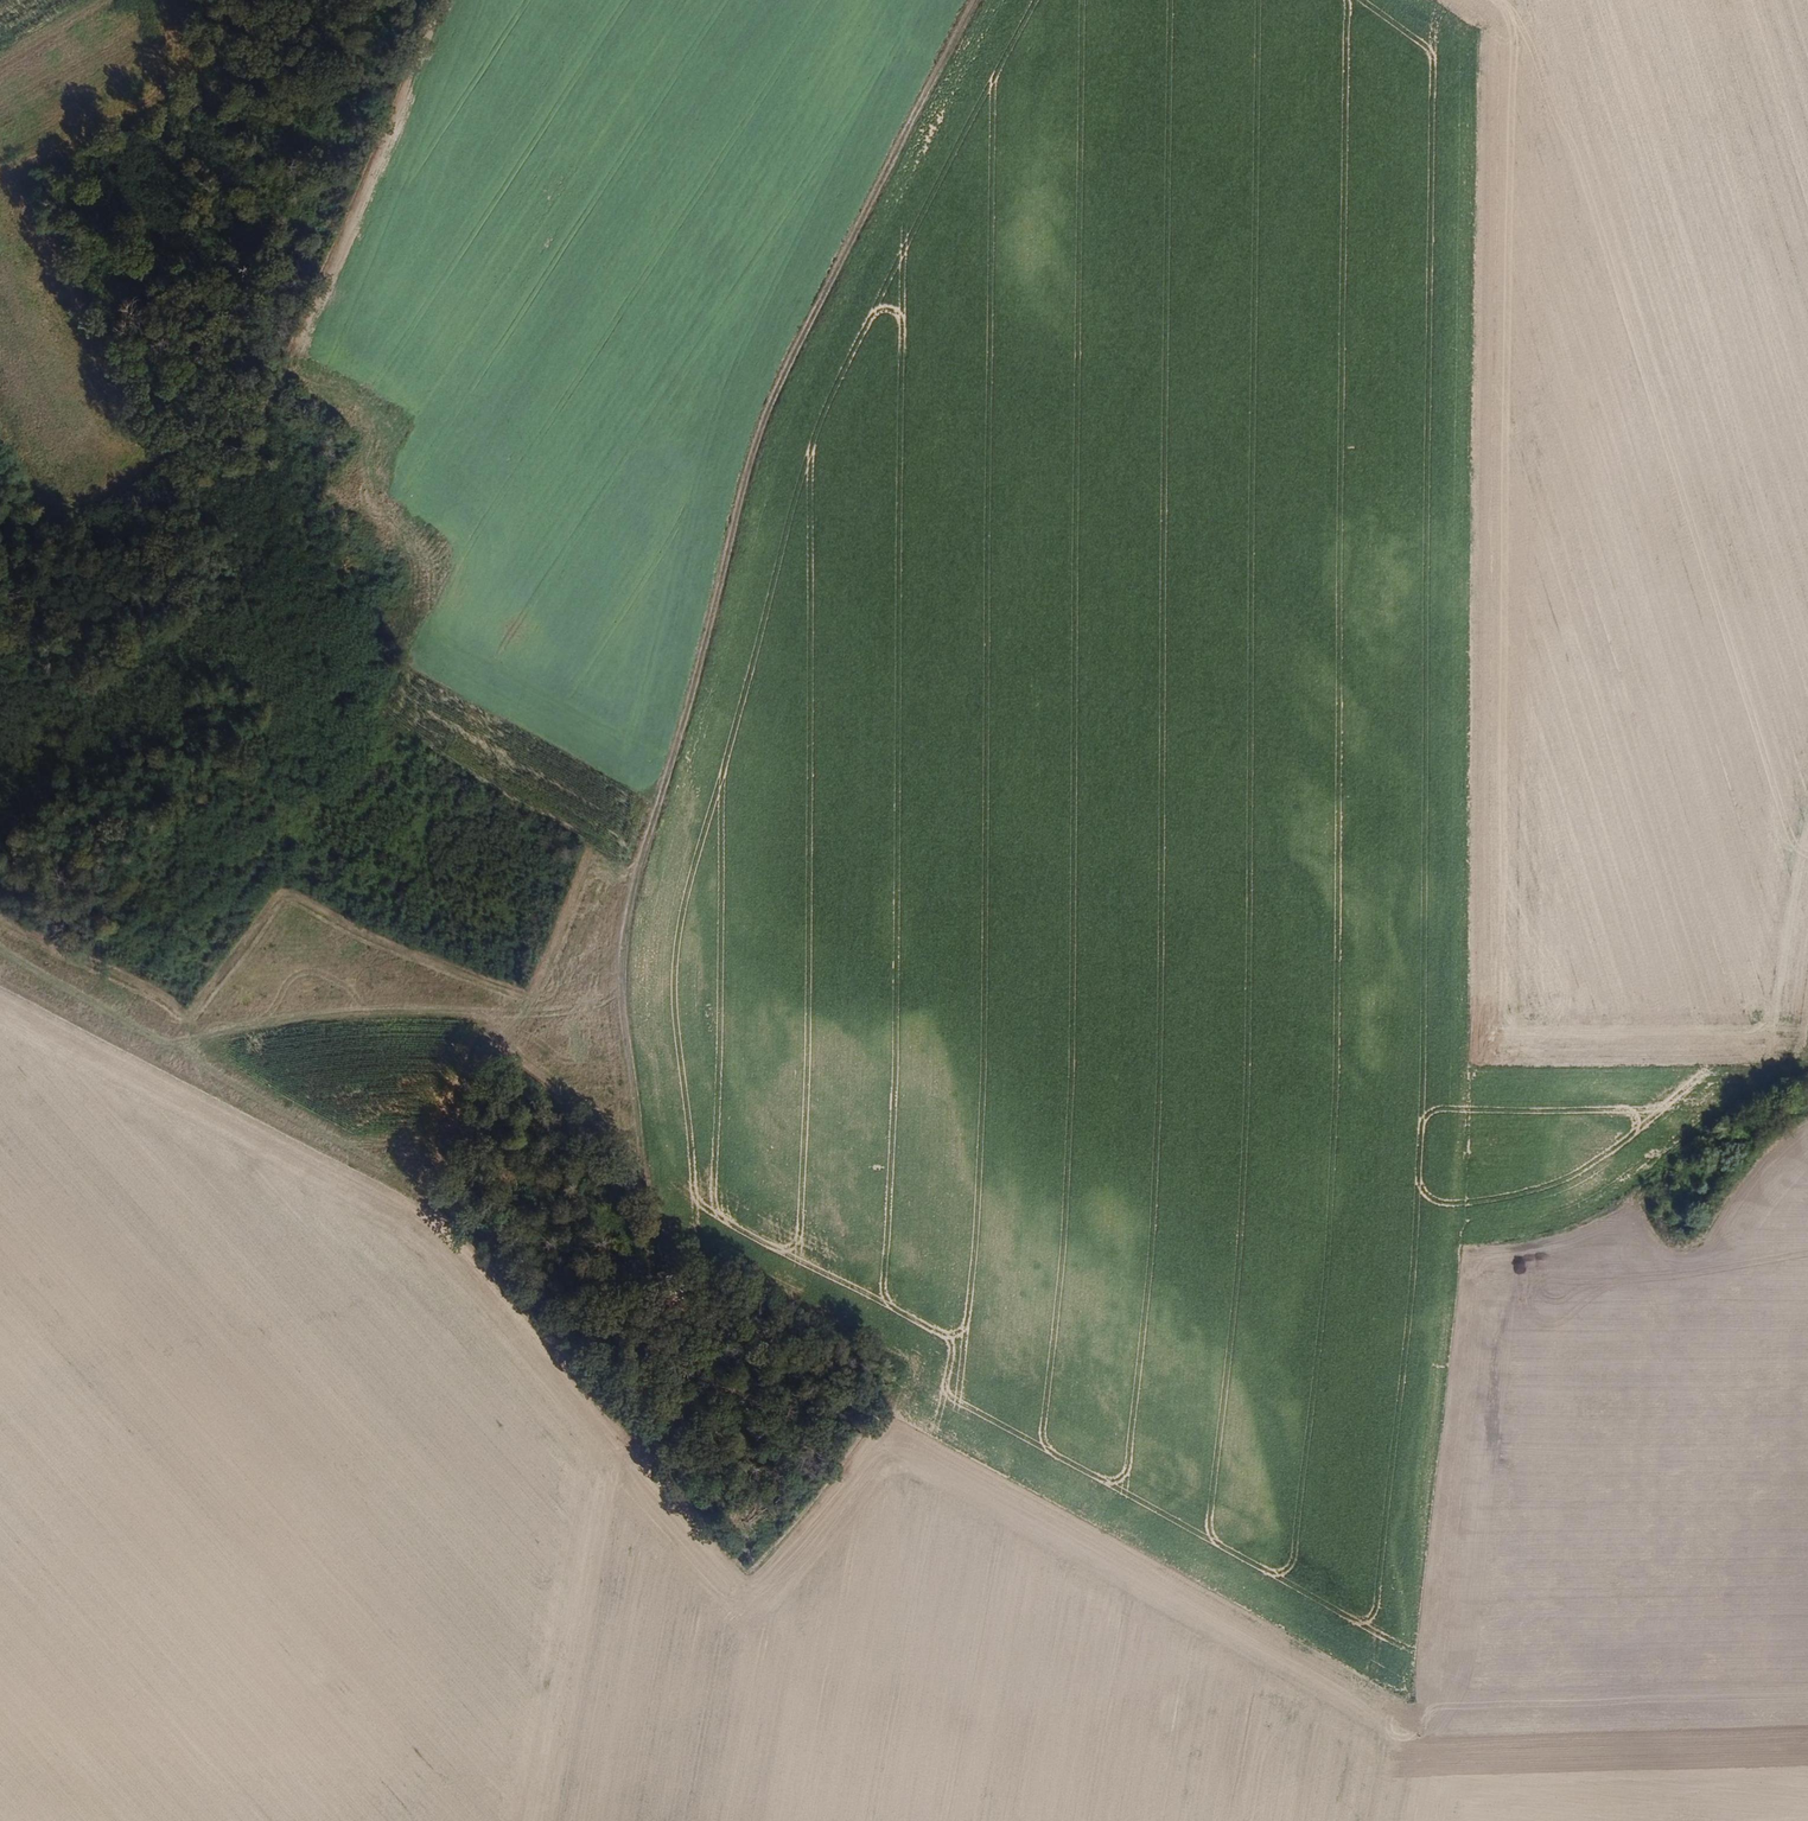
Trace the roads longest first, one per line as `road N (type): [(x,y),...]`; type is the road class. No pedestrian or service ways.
road 1 (track): [(991,0),(802,363),(757,467),(638,964),(640,1036),(681,1194),(706,1231),(916,1425),(1444,1721),(1807,1719)]

